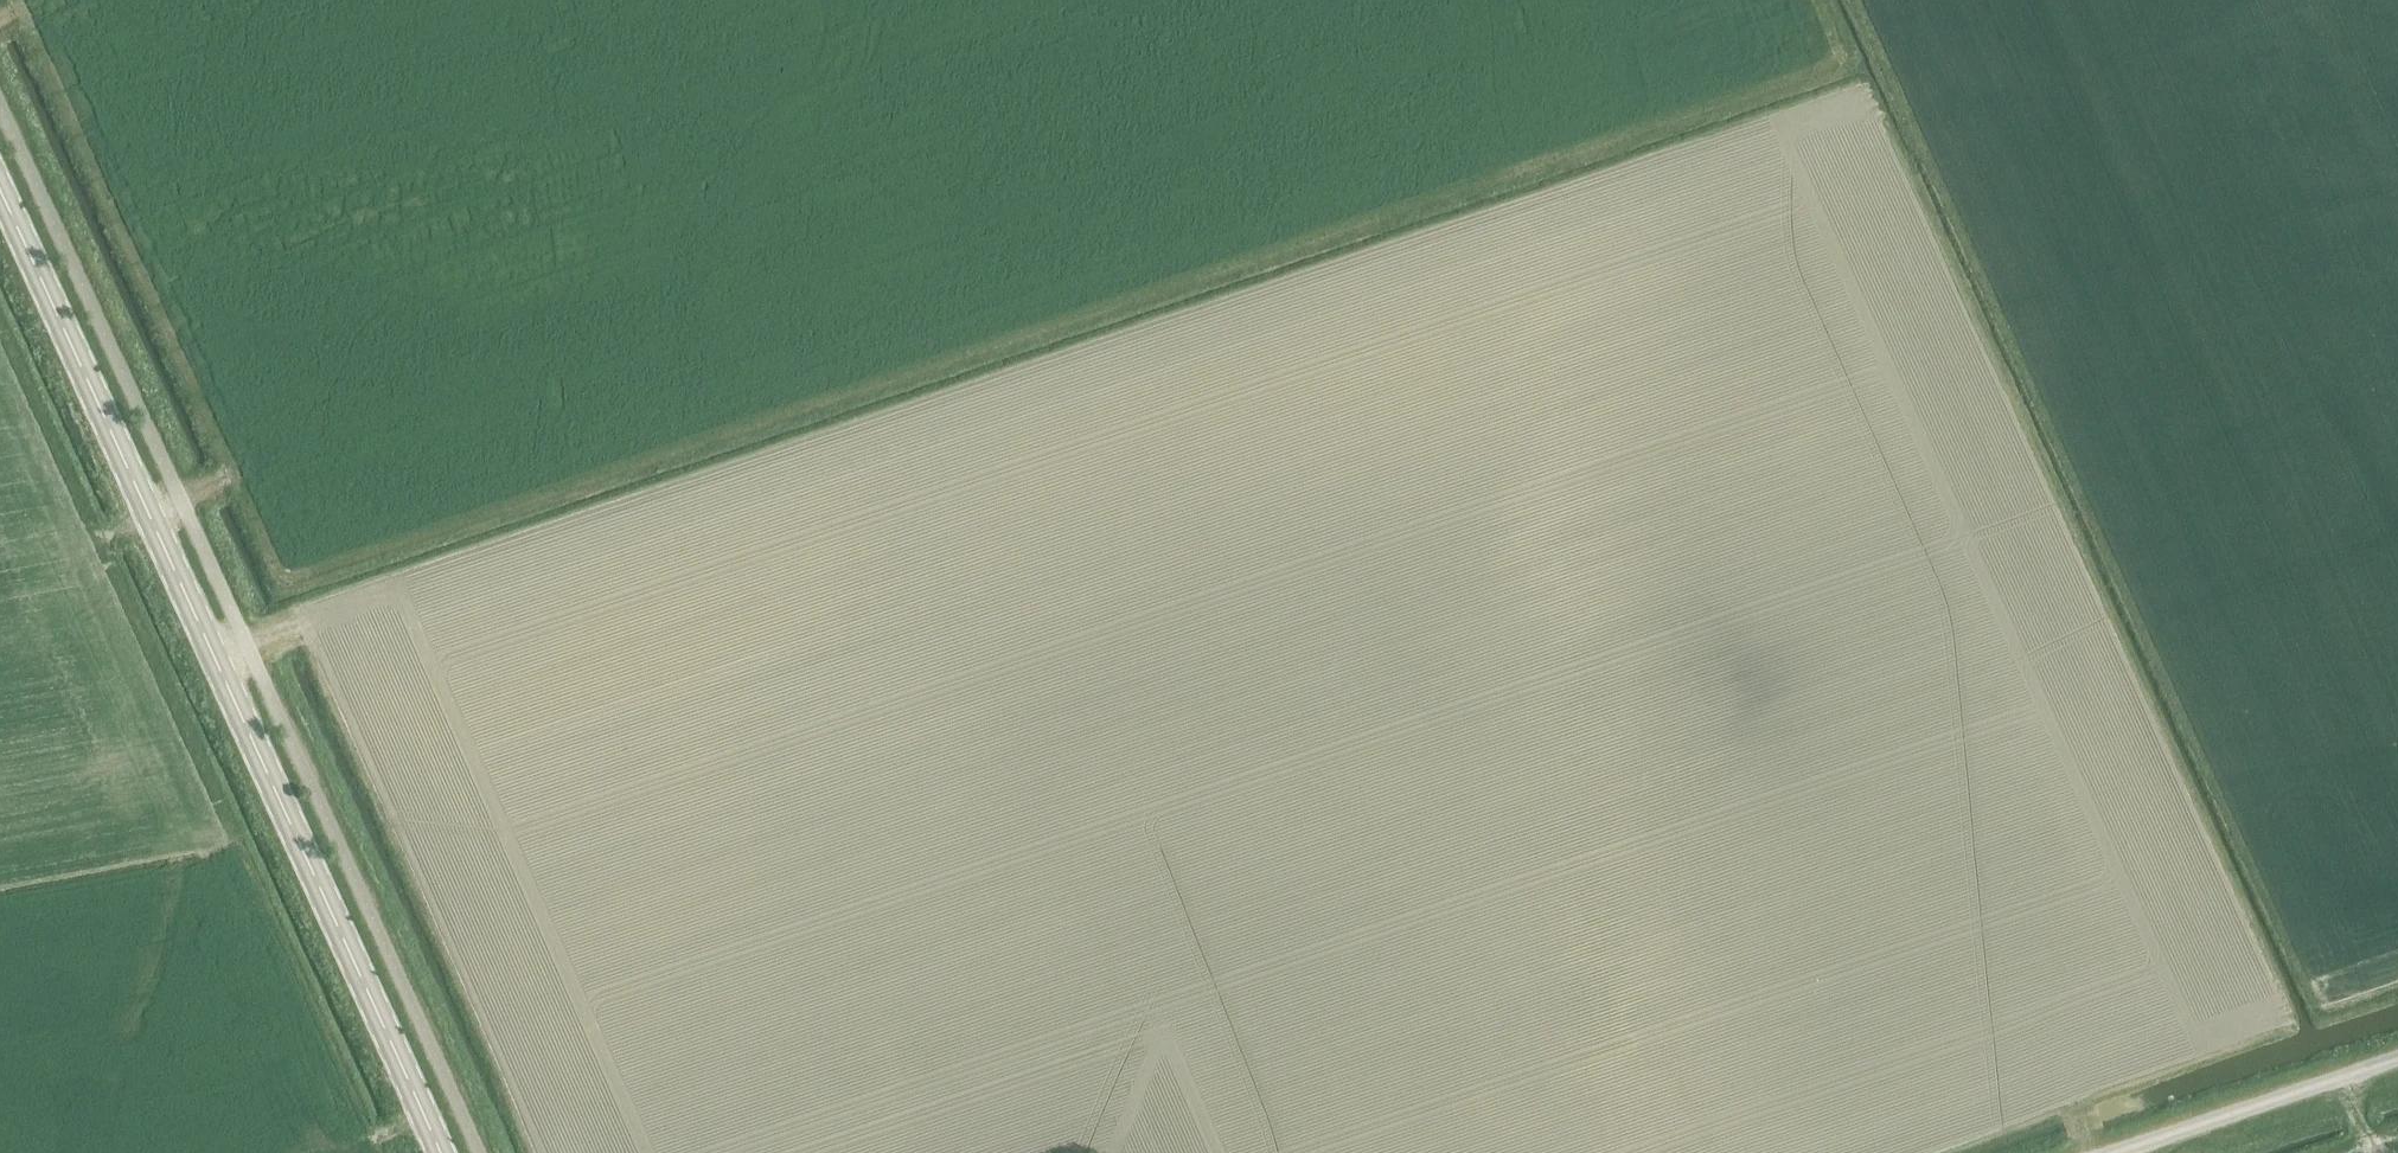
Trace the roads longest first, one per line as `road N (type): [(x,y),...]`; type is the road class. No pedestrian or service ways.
road 1 (secondary): [(0,190),(436,1152)]
road 2 (unclassified): [(2108,1152),(2397,1056)]

